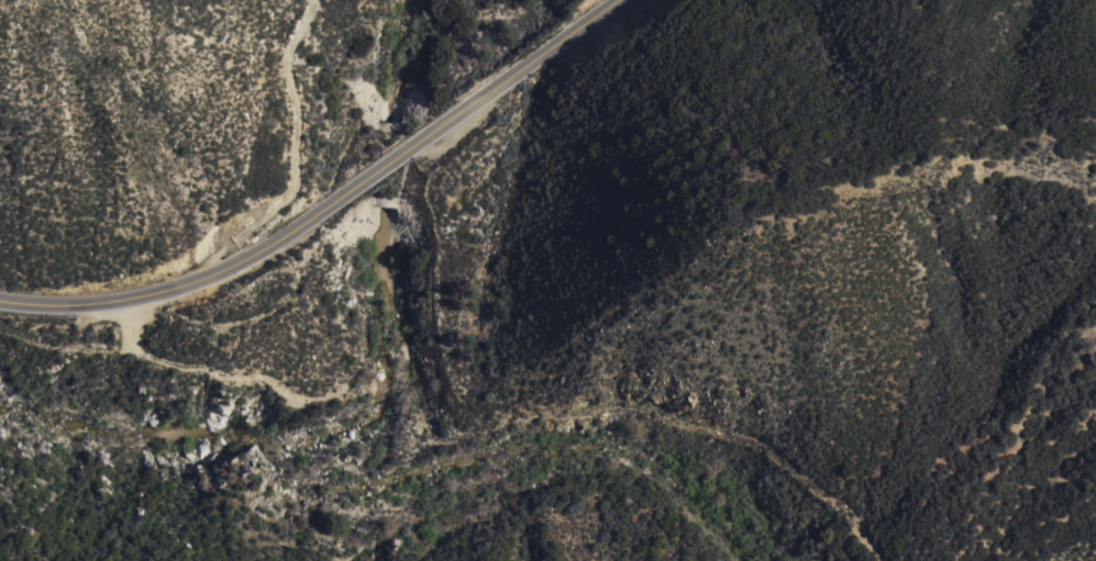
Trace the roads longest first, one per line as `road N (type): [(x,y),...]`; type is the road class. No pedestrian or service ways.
road 1 (secondary): [(346,194),(245,260),(177,289),(85,305),(0,302)]
road 2 (track): [(219,272),(236,240),(294,200),(301,116),(288,64),(311,0)]
road 3 (secondary): [(619,0),(413,146)]

